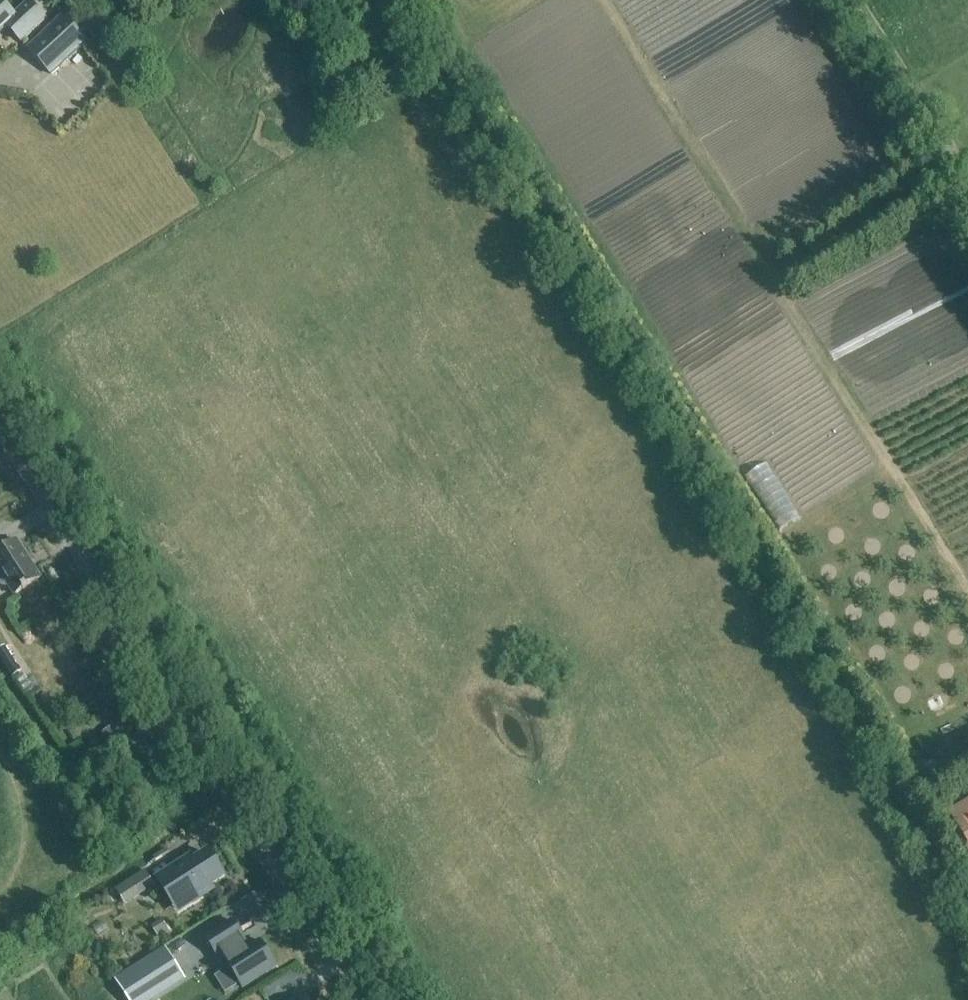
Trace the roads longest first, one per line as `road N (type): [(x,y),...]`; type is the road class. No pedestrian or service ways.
road 1 (unclassified): [(362,999),(0,434)]

